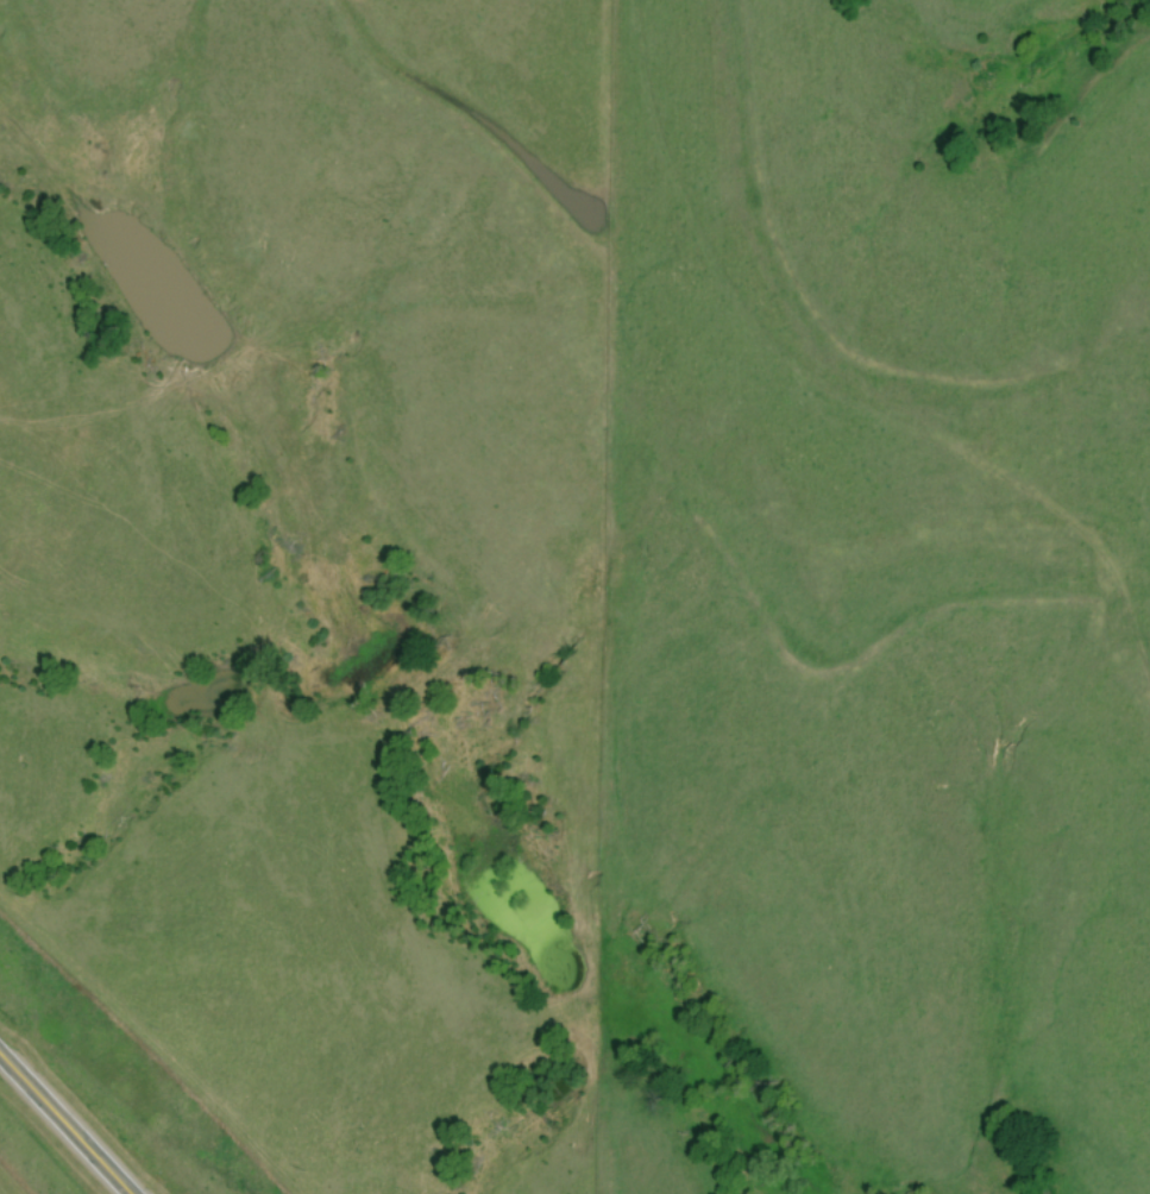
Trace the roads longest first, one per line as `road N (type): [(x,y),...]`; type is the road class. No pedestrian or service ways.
road 1 (secondary): [(133,1193),(0,1055)]

